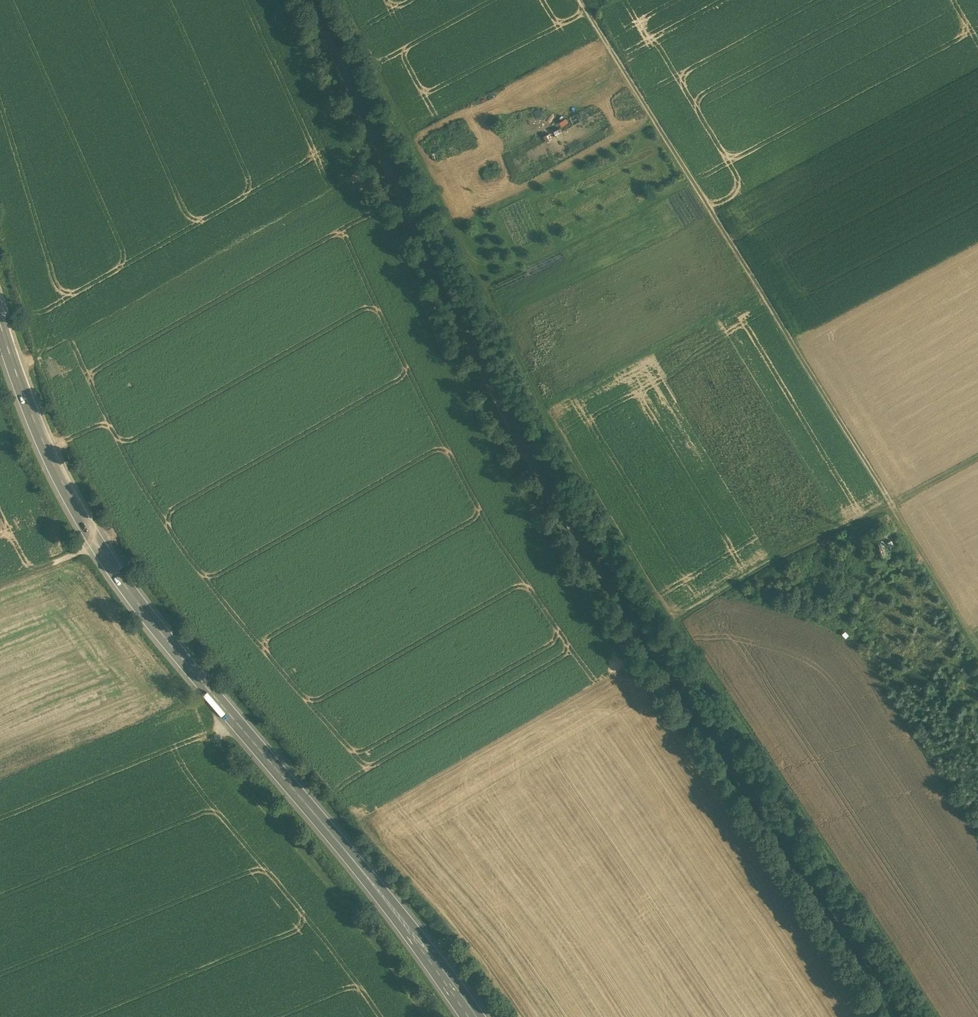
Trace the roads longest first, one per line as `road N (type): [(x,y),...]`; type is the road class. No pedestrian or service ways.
road 1 (track): [(342,0),(496,319),(677,624),(749,573),(892,503)]
road 2 (secondary): [(472,1016),(351,857),(136,601),(47,452),(0,325)]
road 3 (track): [(582,0),(892,503)]
road 4 (track): [(677,624),(936,1016)]
road 5 (track): [(360,824),(517,1016)]
road 6 (track): [(543,405),(760,292)]
road 7 (track): [(355,908),(225,754),(219,733),(235,720)]
road 8 (track): [(892,503),(977,644)]

